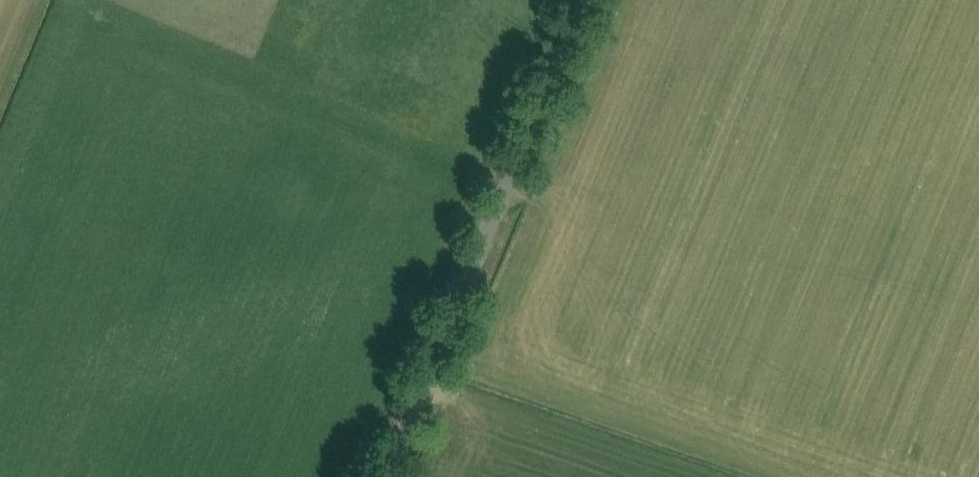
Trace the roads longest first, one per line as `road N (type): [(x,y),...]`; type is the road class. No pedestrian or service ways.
road 1 (unclassified): [(385,476),(583,0)]

